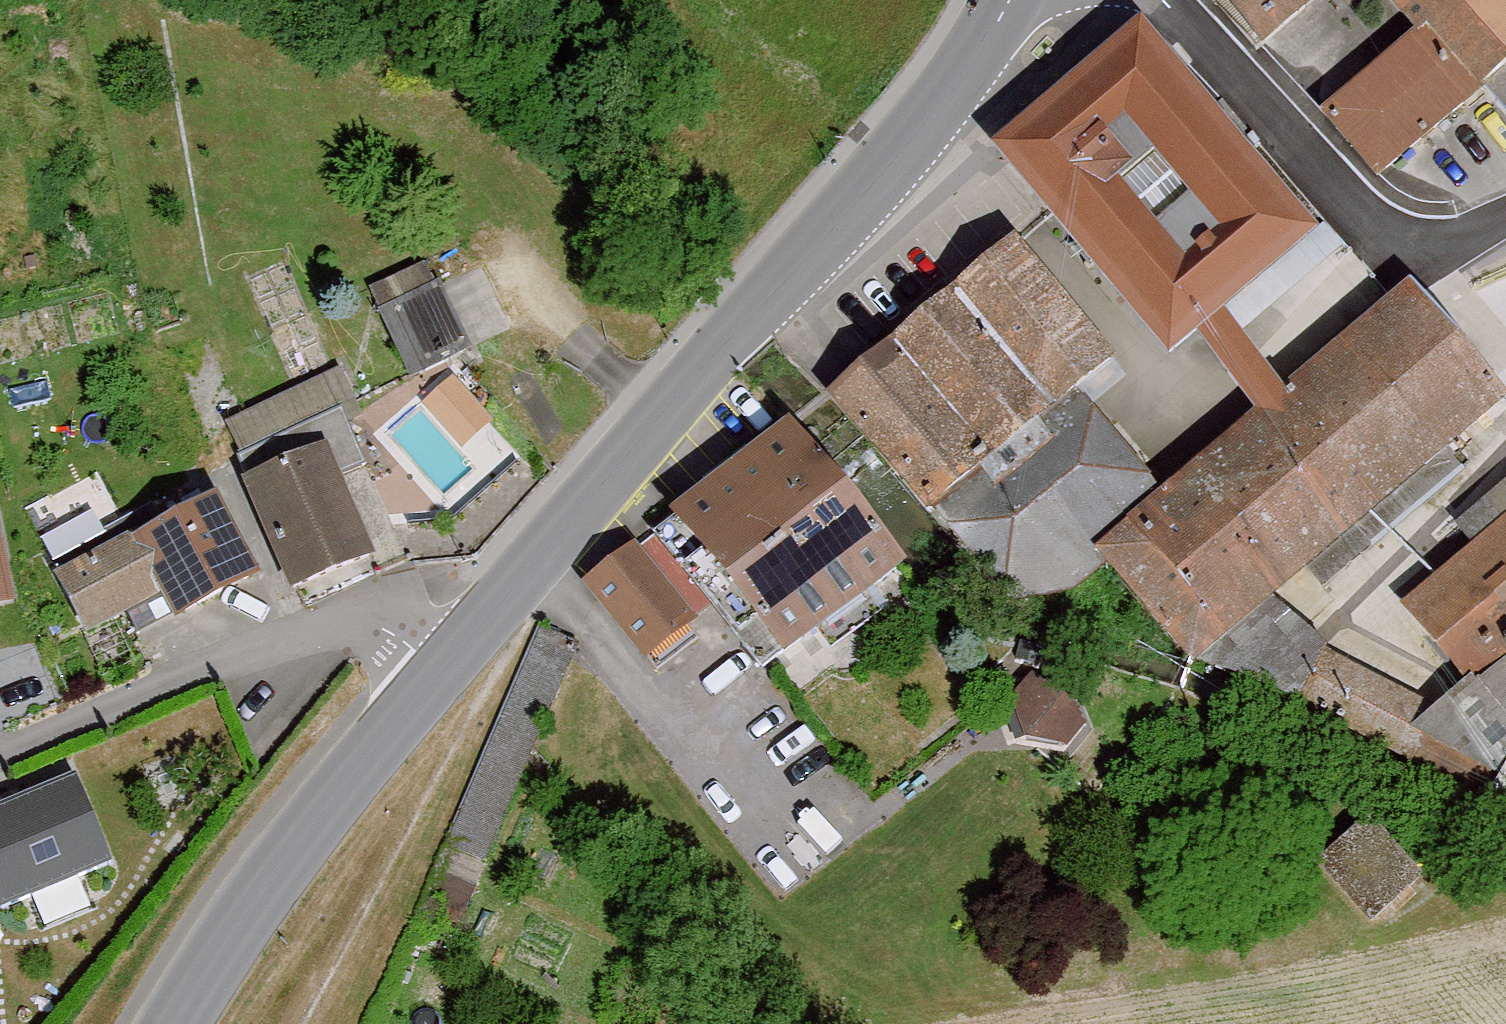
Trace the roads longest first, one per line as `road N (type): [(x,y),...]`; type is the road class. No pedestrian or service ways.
road 1 (tertiary): [(1005,0),(896,152),(440,664),(298,846),(178,1023)]

